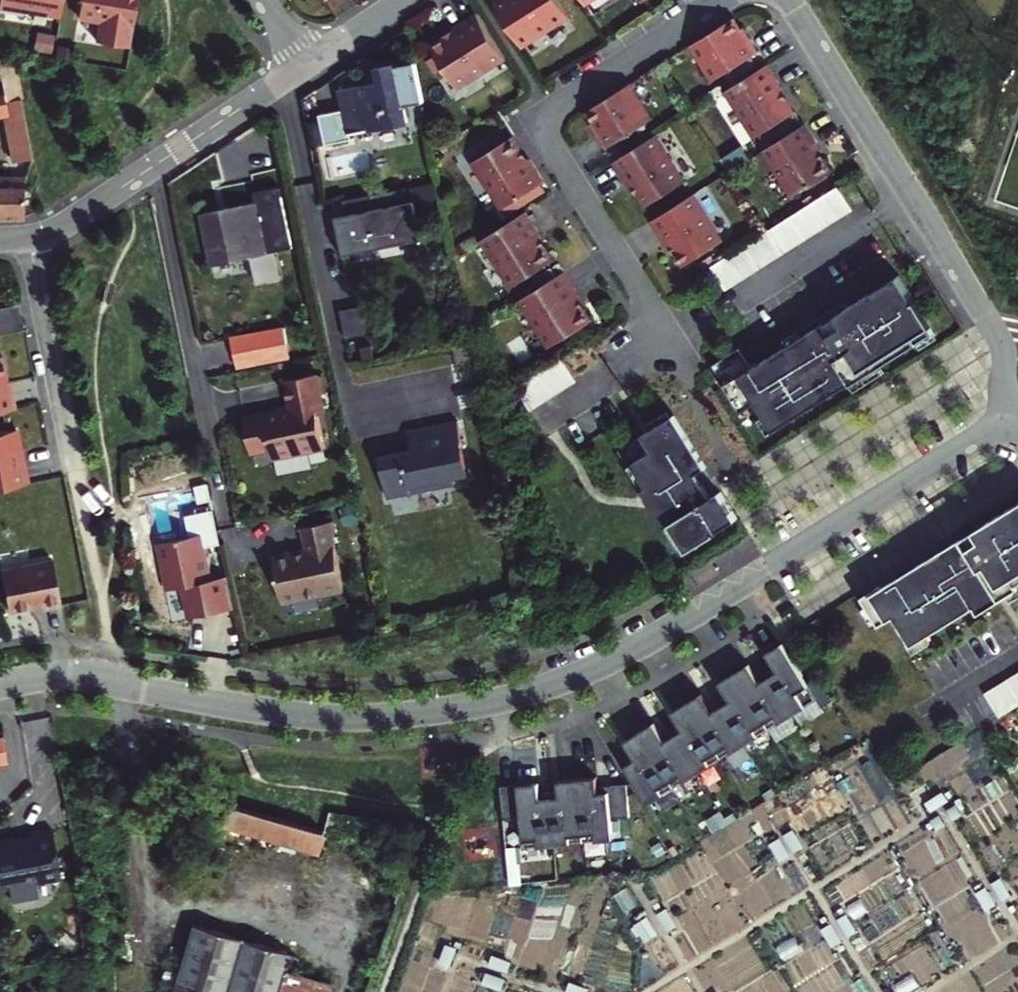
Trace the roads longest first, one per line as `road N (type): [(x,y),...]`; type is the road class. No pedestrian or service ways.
road 1 (residential): [(1011,416),(661,637),(549,688),(371,720),(269,712),(110,681)]
road 2 (residential): [(726,0),(561,103),(546,126),(550,146),(683,360)]
road 3 (residential): [(791,0),(996,335),(1011,416)]
road 4 (residential): [(110,681),(126,715),(144,897),(329,941)]
road 5 (residential): [(29,240),(58,231),(308,64)]
road 6 (residential): [(29,240),(76,471)]

